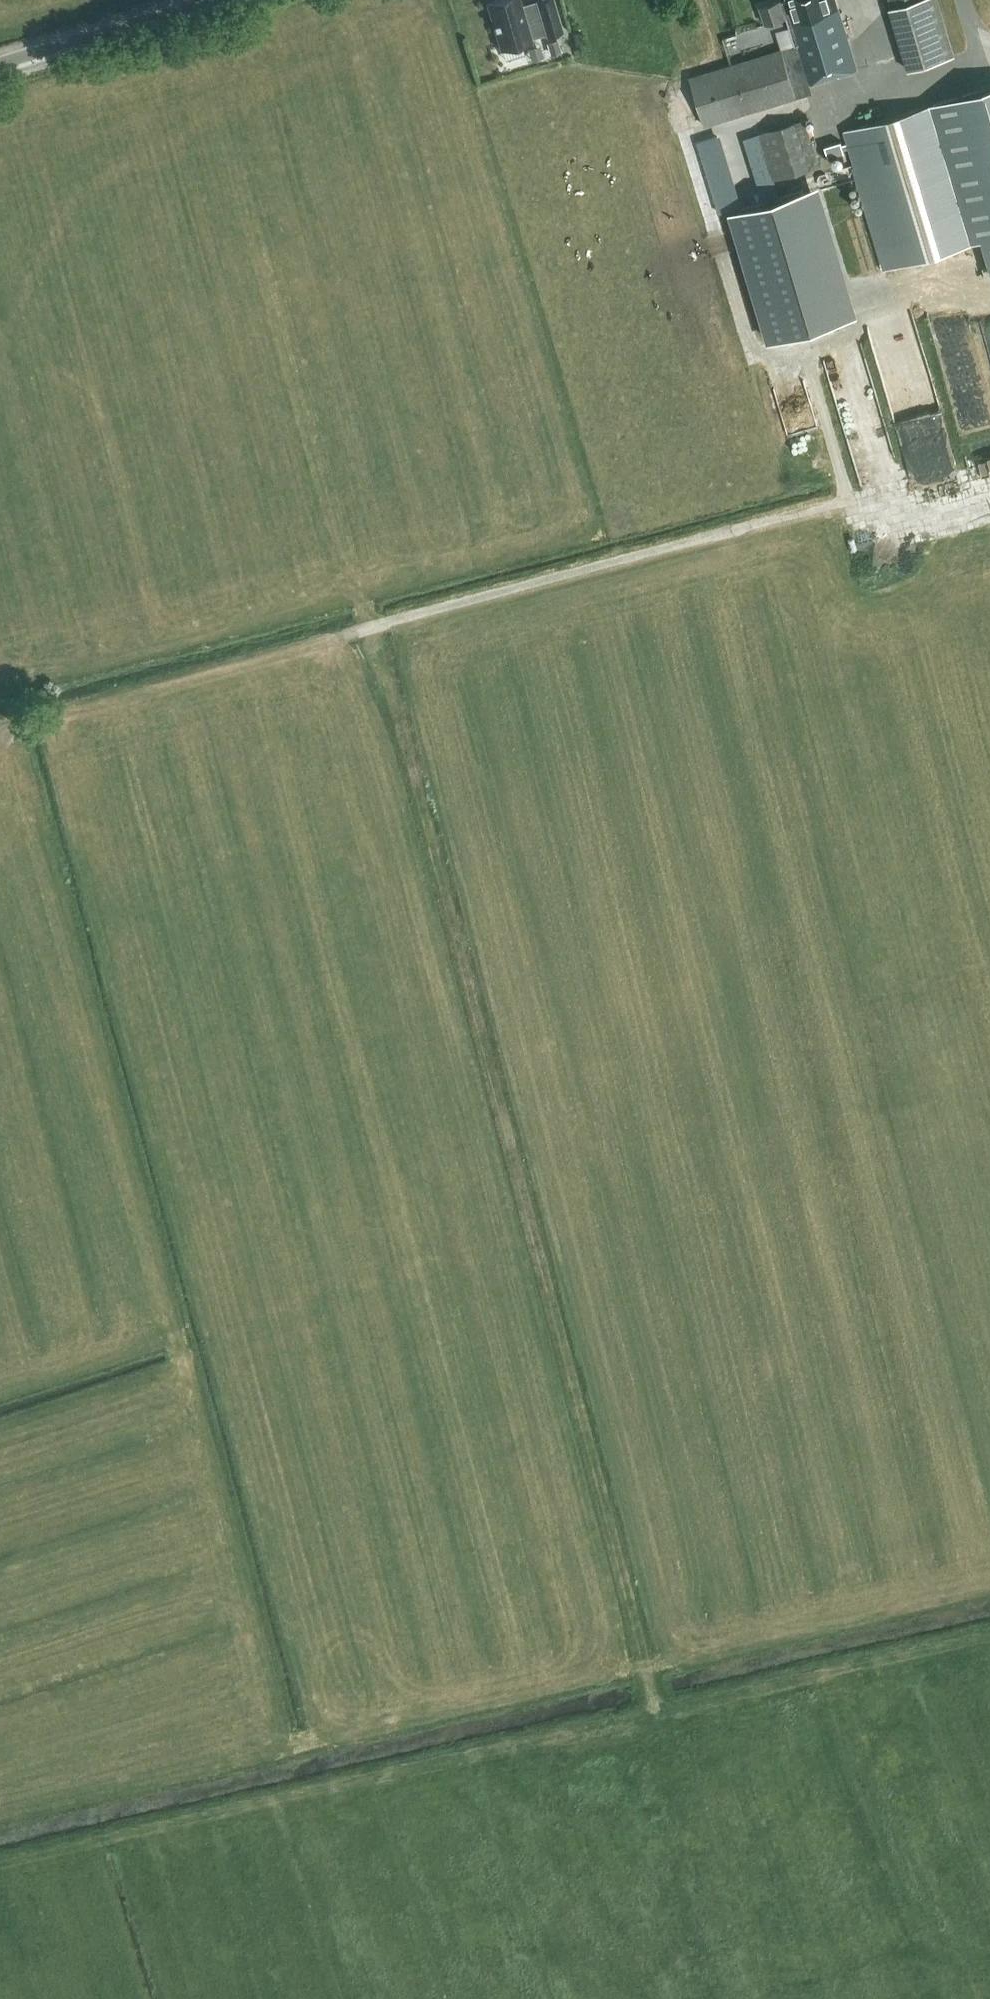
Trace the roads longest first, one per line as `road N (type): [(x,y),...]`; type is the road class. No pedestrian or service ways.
road 1 (tertiary): [(209,0),(0,63)]

